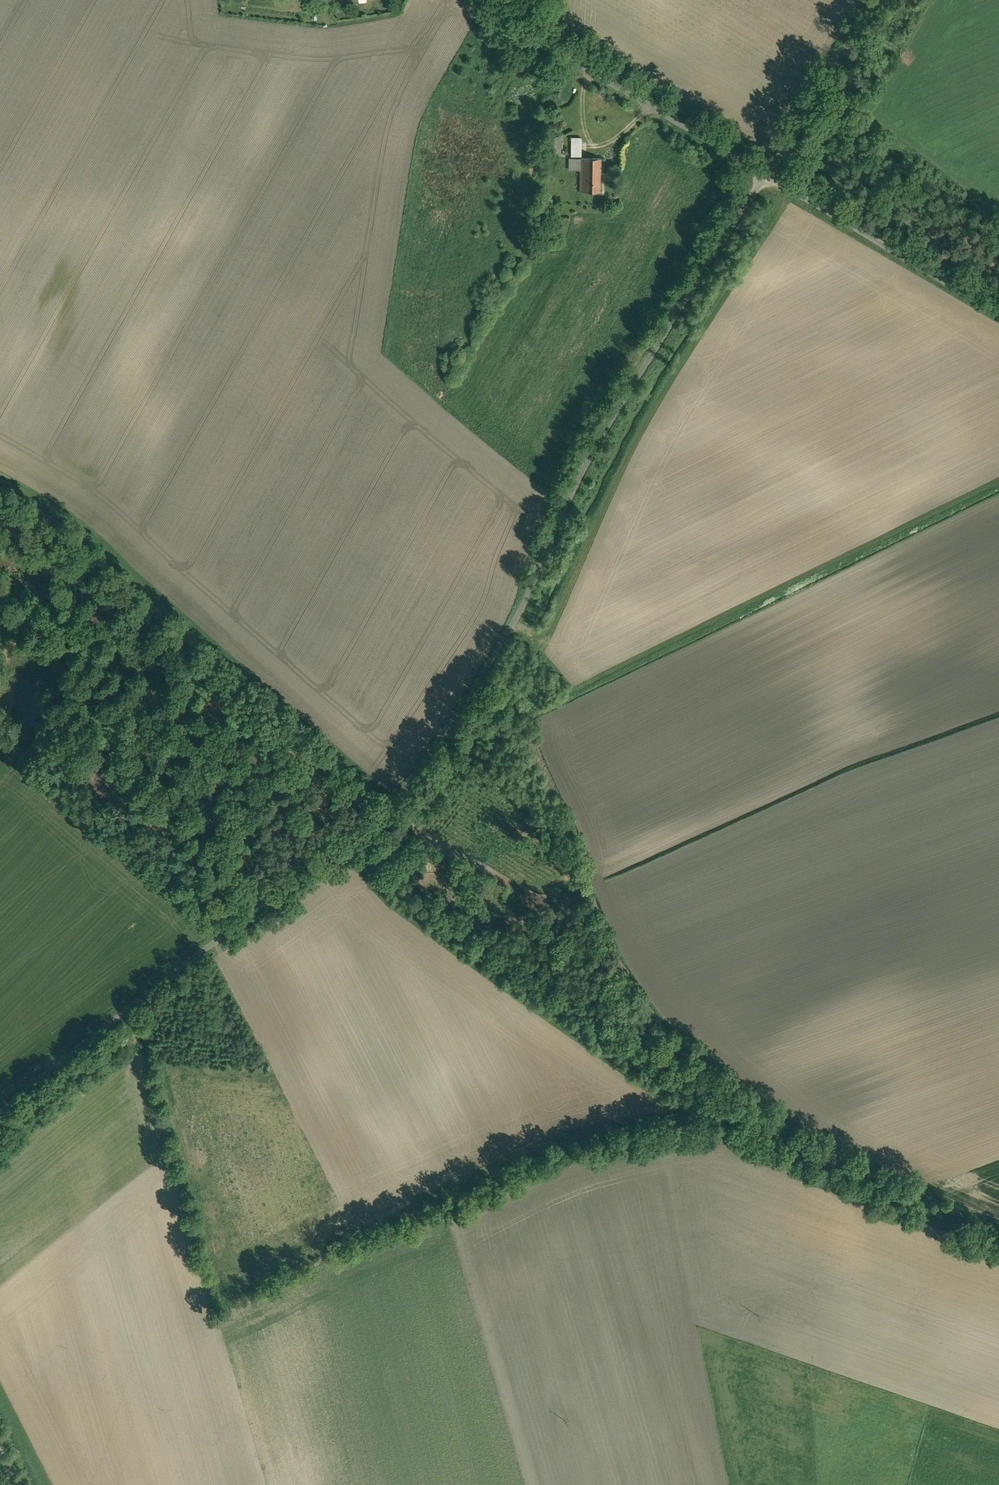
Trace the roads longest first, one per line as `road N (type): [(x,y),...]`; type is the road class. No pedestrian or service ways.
road 1 (unclassified): [(0,1113),(276,894),(371,848),(543,589),(639,370),(770,173)]
road 2 (unclassified): [(770,173),(476,0)]
road 3 (unclassified): [(998,311),(770,173)]
road 4 (unclassified): [(770,173),(876,0)]

